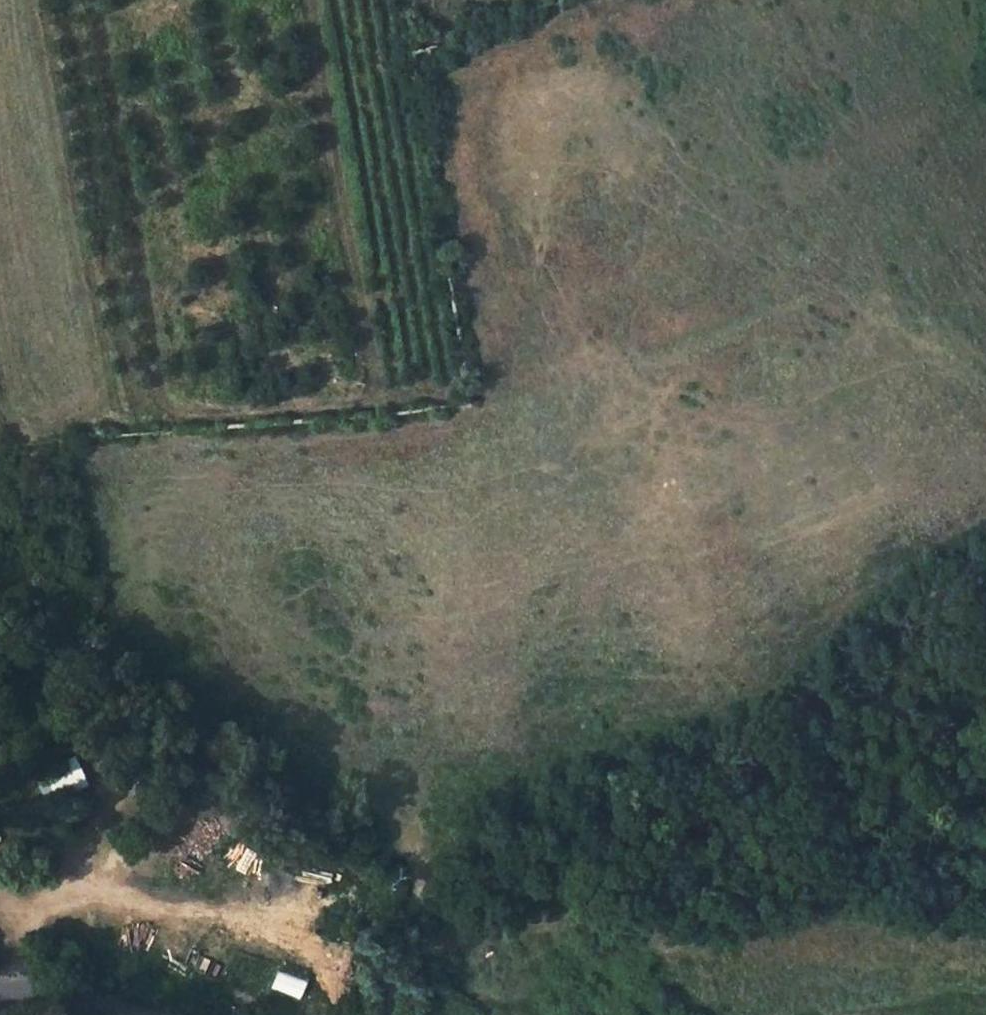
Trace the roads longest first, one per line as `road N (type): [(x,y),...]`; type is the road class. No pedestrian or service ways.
road 1 (tertiary): [(0,998),(45,996),(123,1014)]

